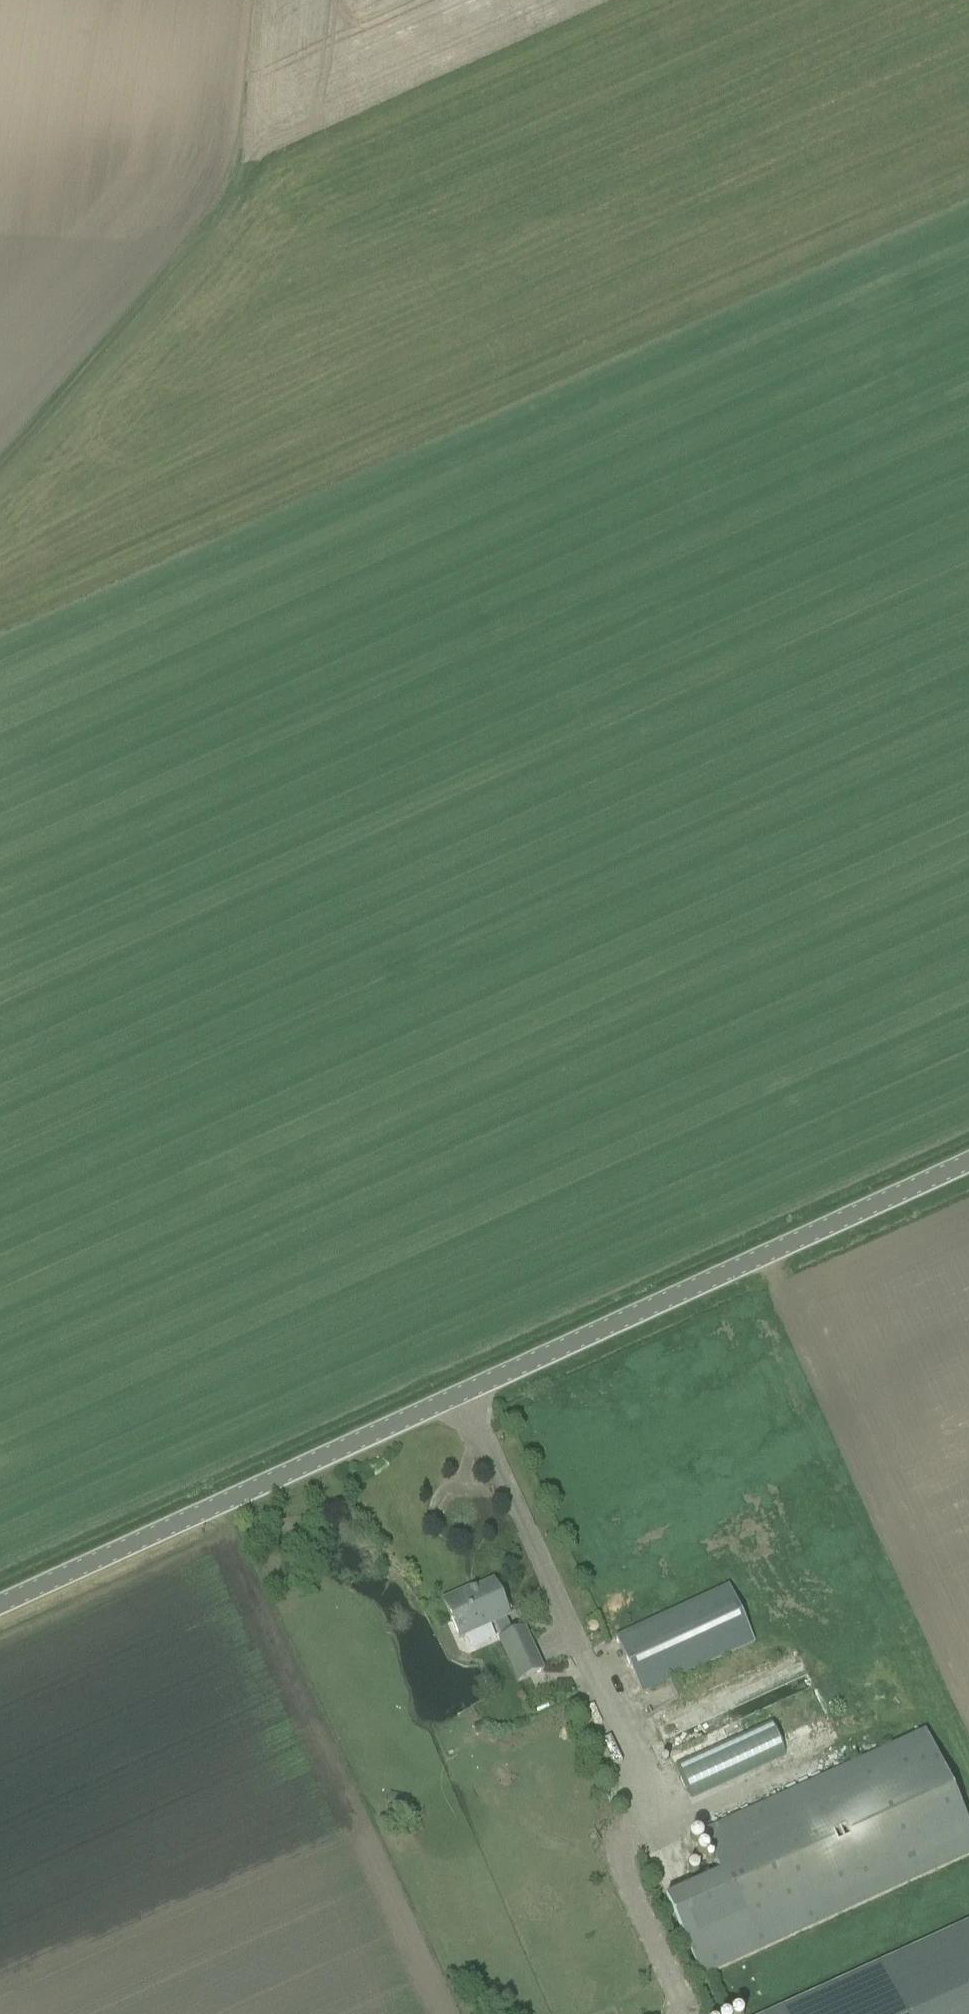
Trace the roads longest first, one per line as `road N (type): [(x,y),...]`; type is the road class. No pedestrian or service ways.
road 1 (unclassified): [(0,1603),(968,1160)]
road 2 (track): [(263,74),(239,199),(0,478)]

